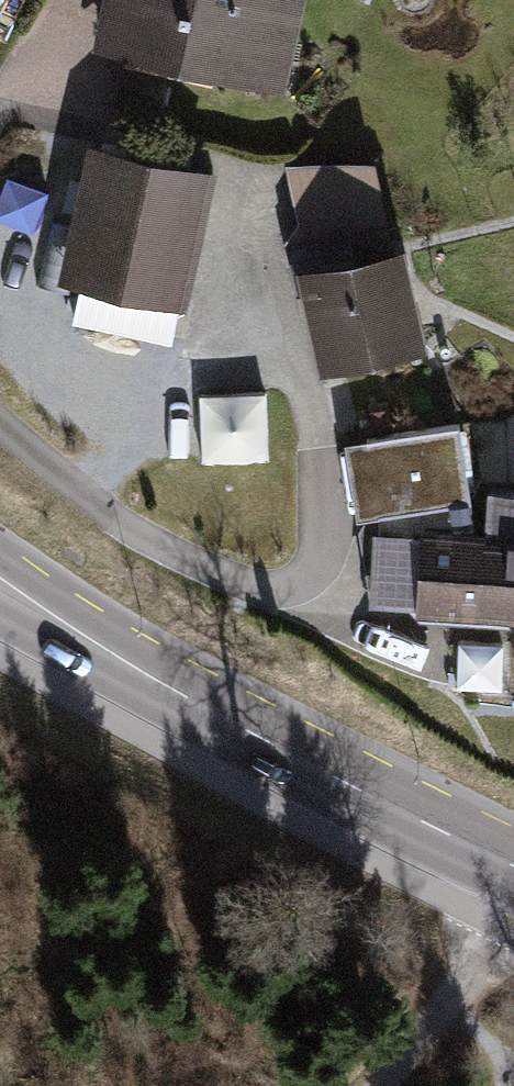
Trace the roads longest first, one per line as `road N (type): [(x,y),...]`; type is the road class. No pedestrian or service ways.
road 1 (secondary): [(513,867),(189,699),(0,586)]
road 2 (track): [(381,1085),(443,1009),(513,877)]

